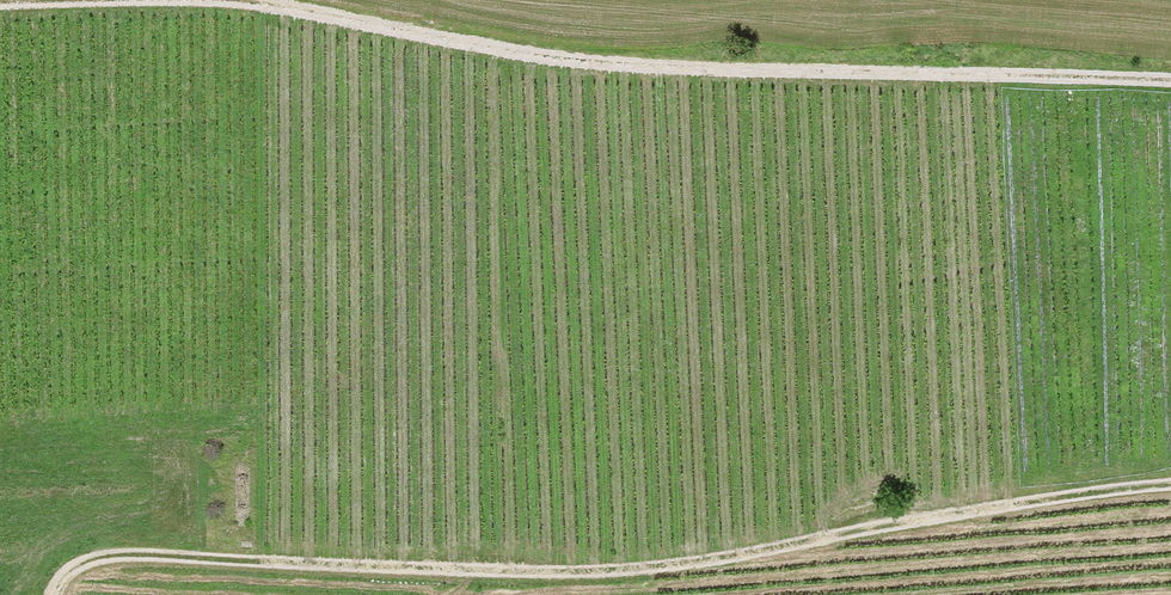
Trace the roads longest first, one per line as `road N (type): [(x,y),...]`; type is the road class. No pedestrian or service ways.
road 1 (track): [(1170,84),(568,64),(257,2),(0,6)]
road 2 (track): [(51,594),(69,571),(129,556),(481,576),(650,572),(884,526),(1170,488)]

